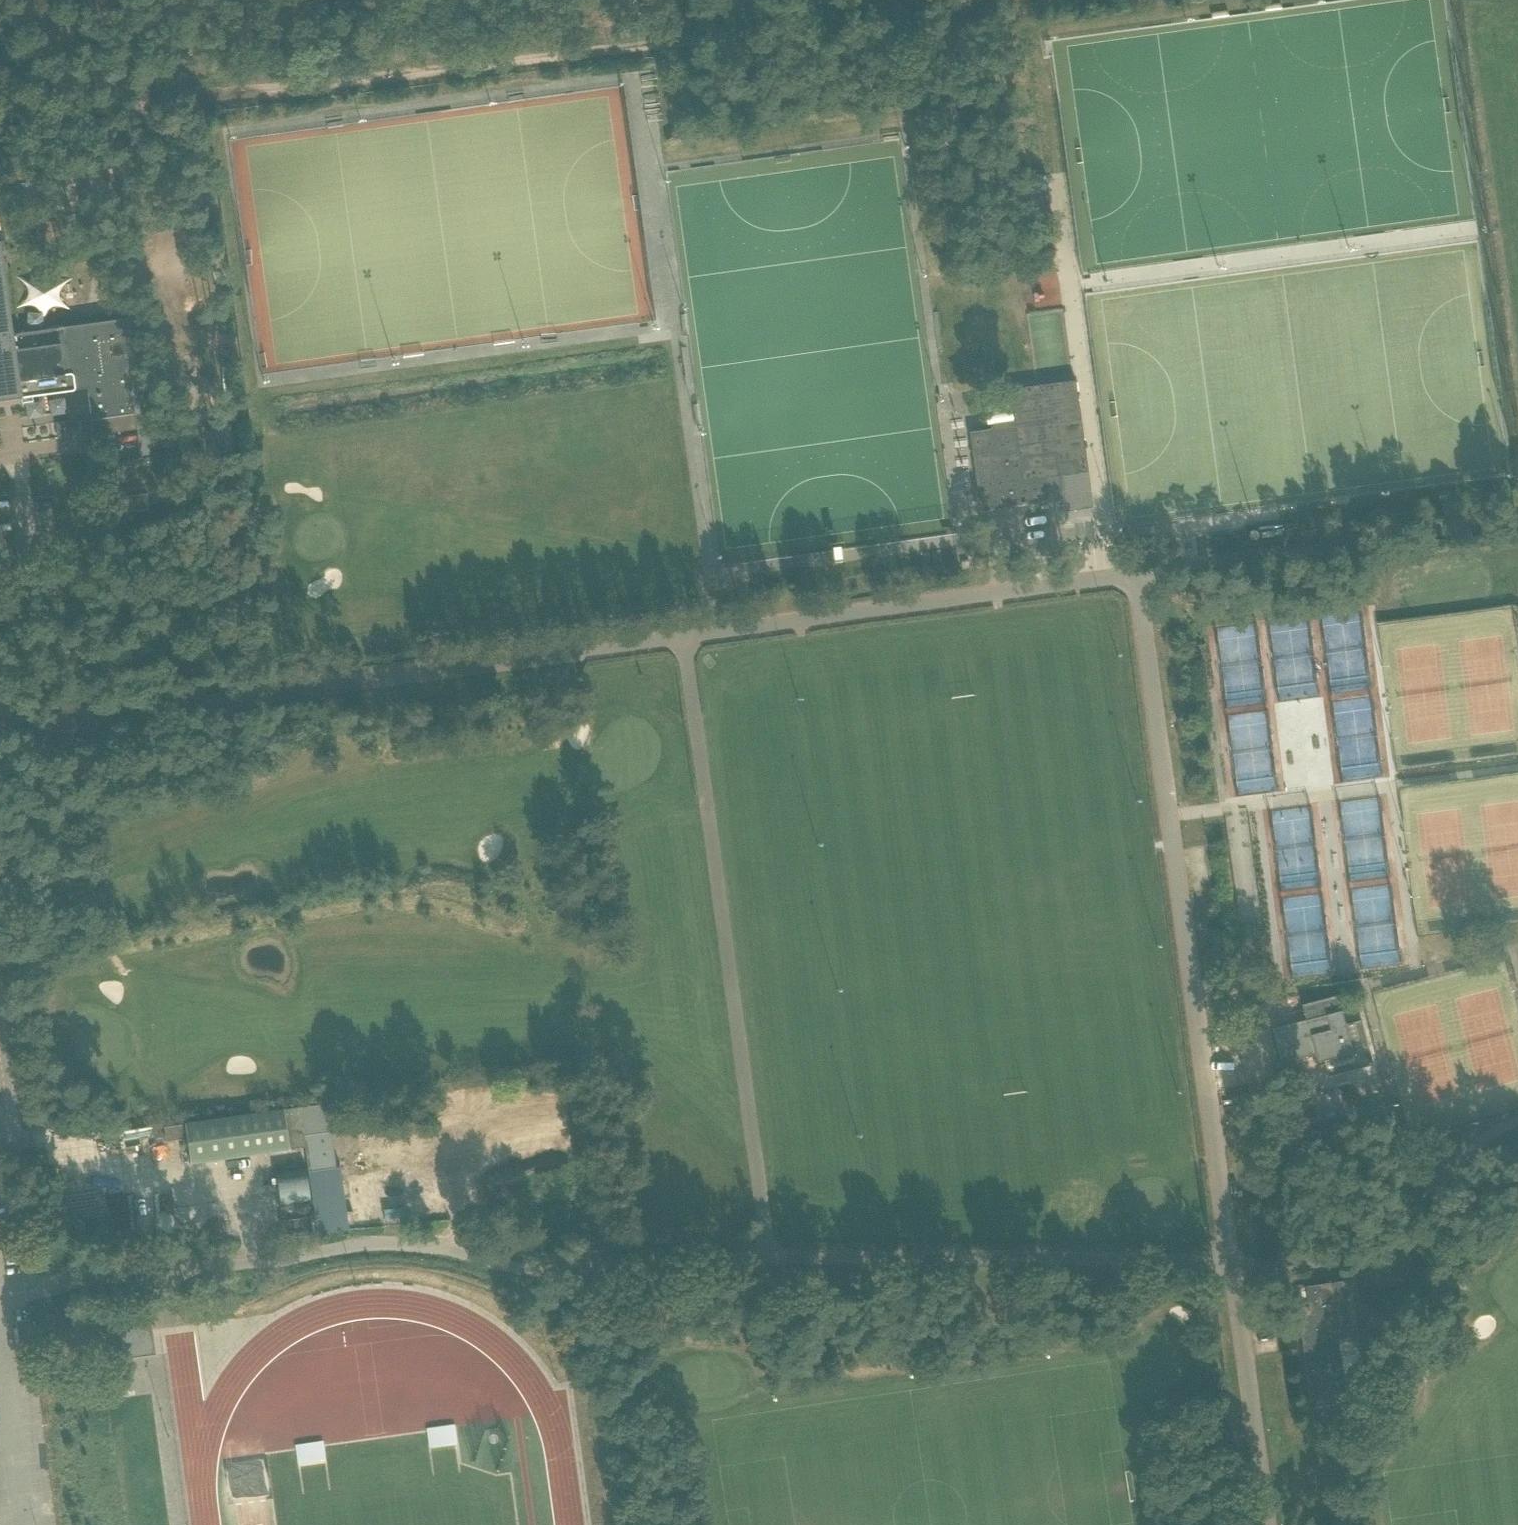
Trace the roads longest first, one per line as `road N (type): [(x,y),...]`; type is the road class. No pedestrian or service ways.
road 1 (track): [(0,122),(1031,0)]

